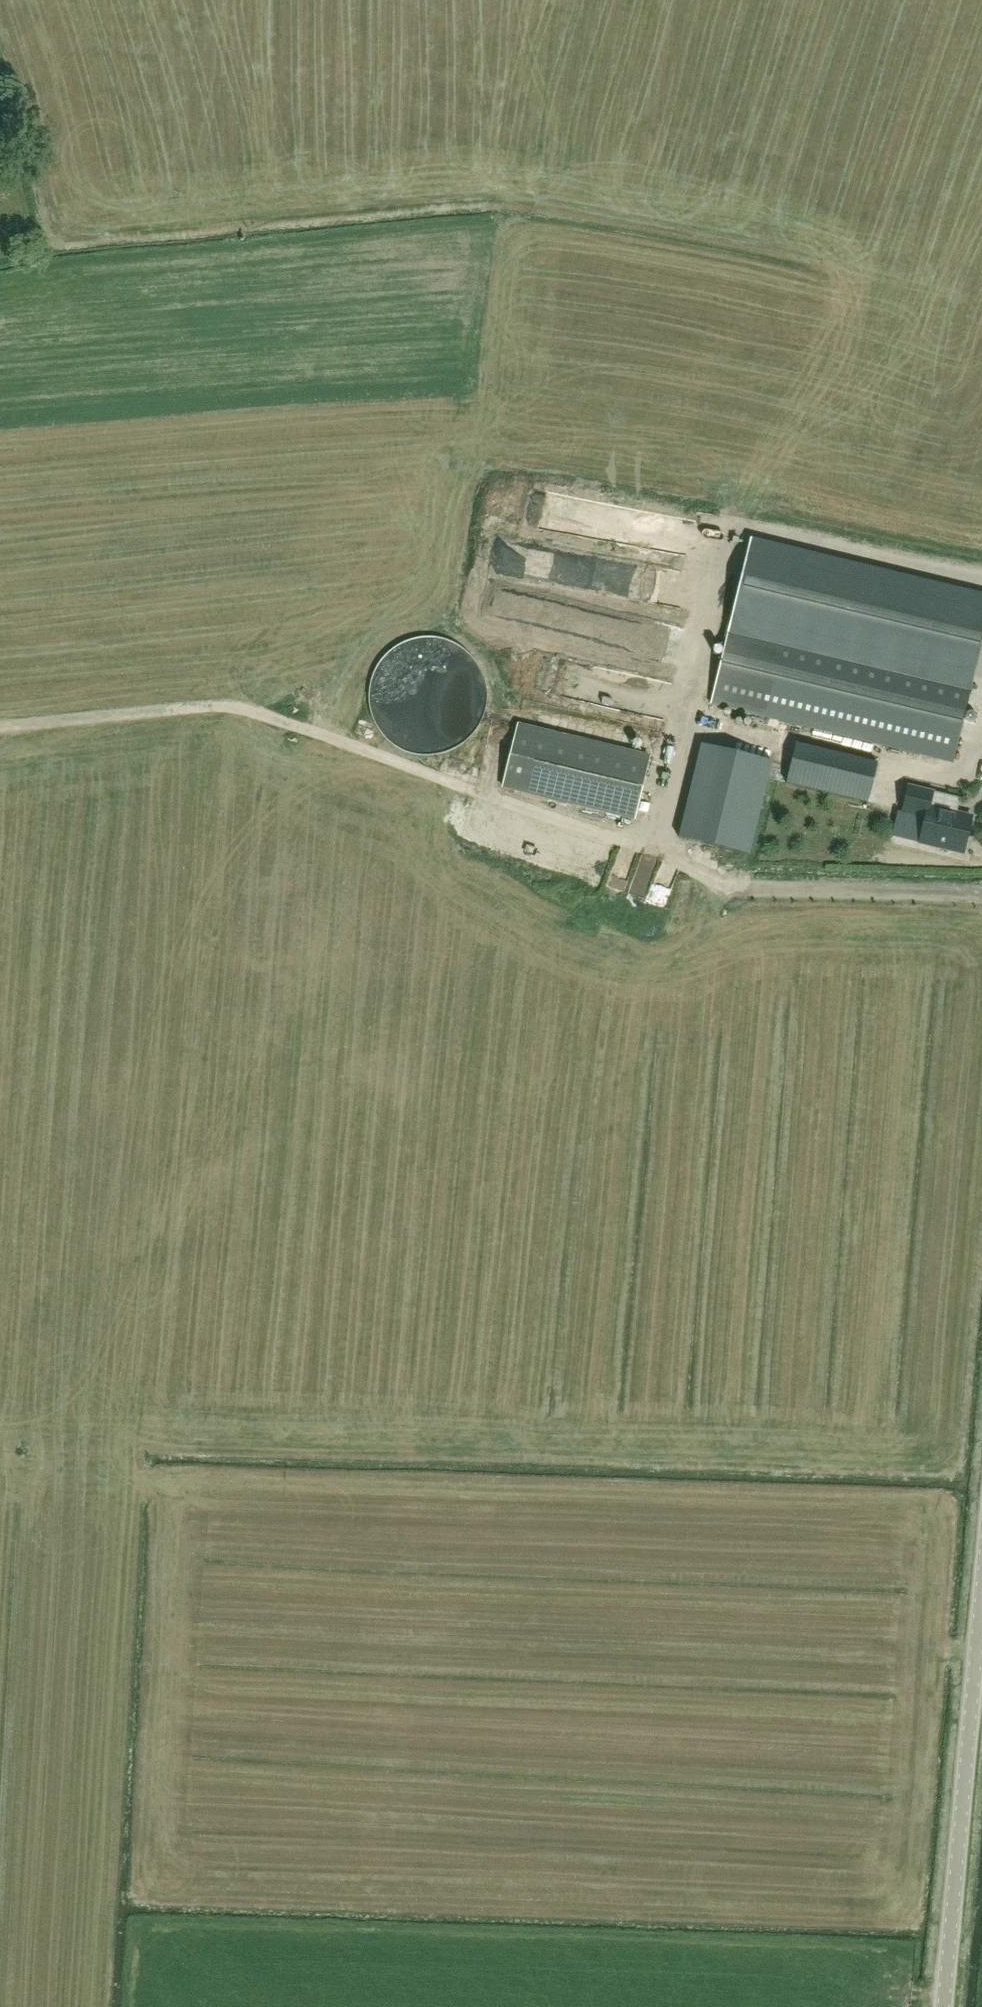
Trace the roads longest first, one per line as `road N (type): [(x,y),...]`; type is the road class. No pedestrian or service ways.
road 1 (tertiary): [(947,2006),(981,1626)]

